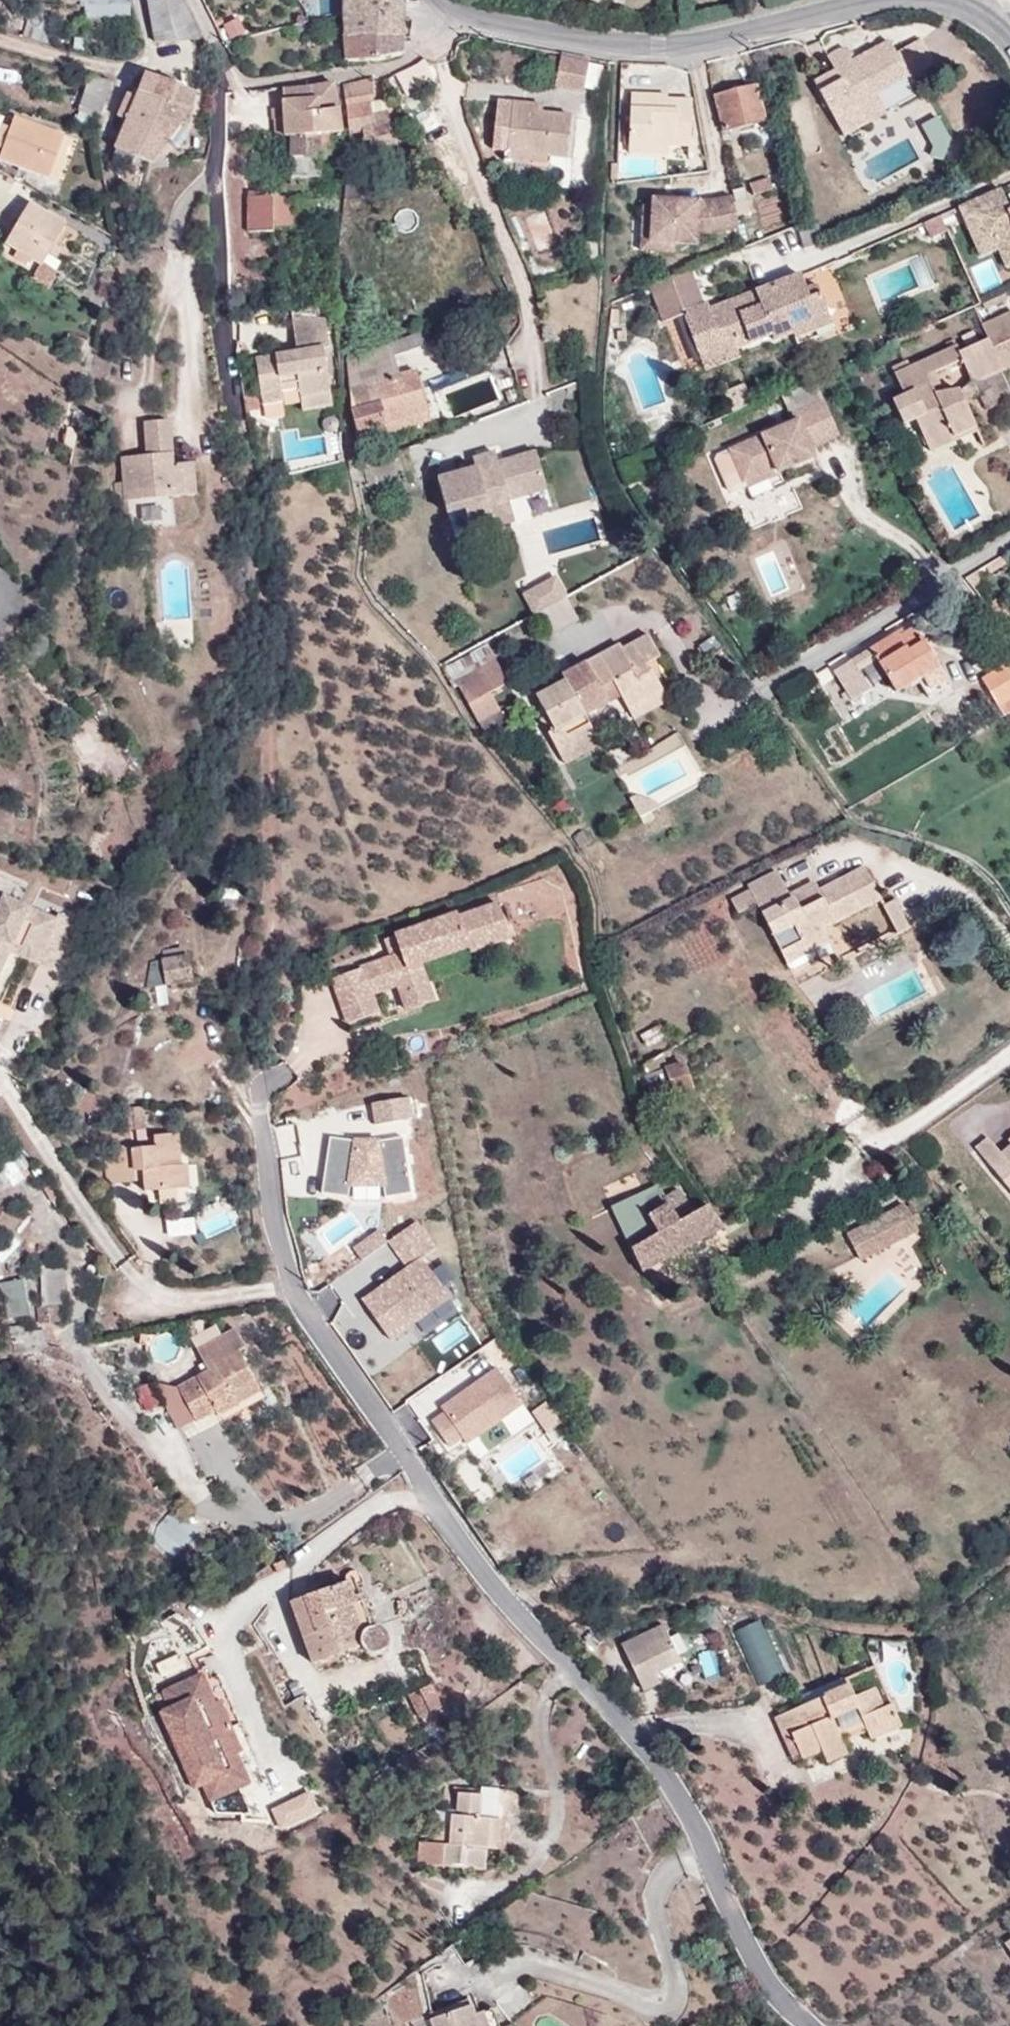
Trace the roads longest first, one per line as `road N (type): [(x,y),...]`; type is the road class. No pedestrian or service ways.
road 1 (residential): [(252,1033),(260,1130),(284,1250),(496,1575),(672,1778),(764,1977),(814,2025)]
road 2 (track): [(213,179),(243,445),(258,912),(252,1033)]
road 3 (residential): [(202,0),(228,55),(213,179),(178,214),(189,404)]
road 4 (residential): [(695,51),(882,3),(975,8),(1003,37)]
road 5 (residential): [(1009,539),(767,684)]
road 6 (residential): [(446,9),(564,41),(695,51)]
road 7 (track): [(0,35),(102,65),(228,55)]
road 8 (residential): [(695,51),(719,179)]

